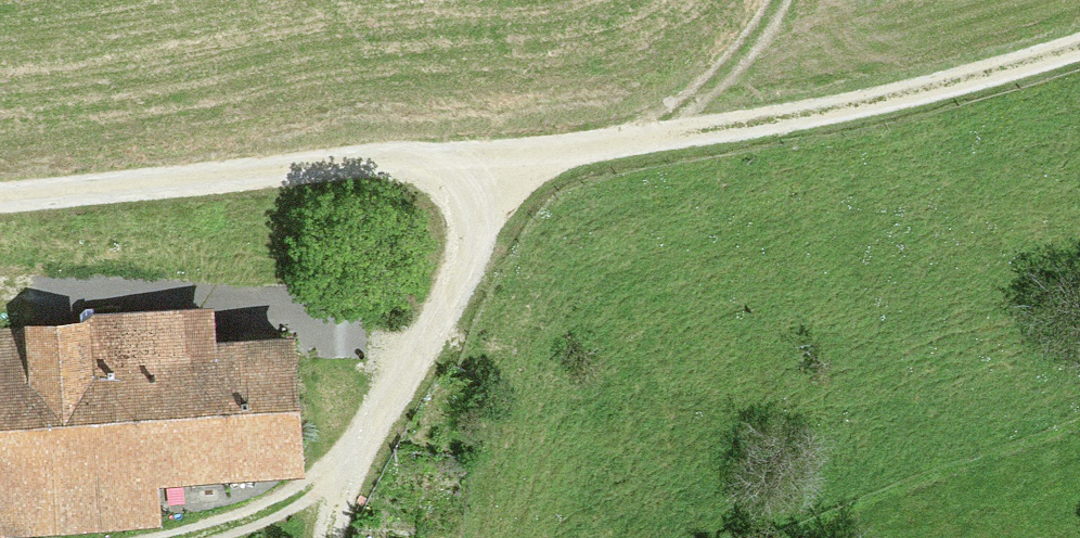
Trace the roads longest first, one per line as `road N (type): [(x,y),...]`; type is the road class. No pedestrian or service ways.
road 1 (track): [(536,151),(779,120),(1079,54)]
road 2 (track): [(0,199),(536,151)]
road 3 (track): [(642,140),(733,60),(777,0)]
road 4 (track): [(345,472),(251,518),(178,537)]

